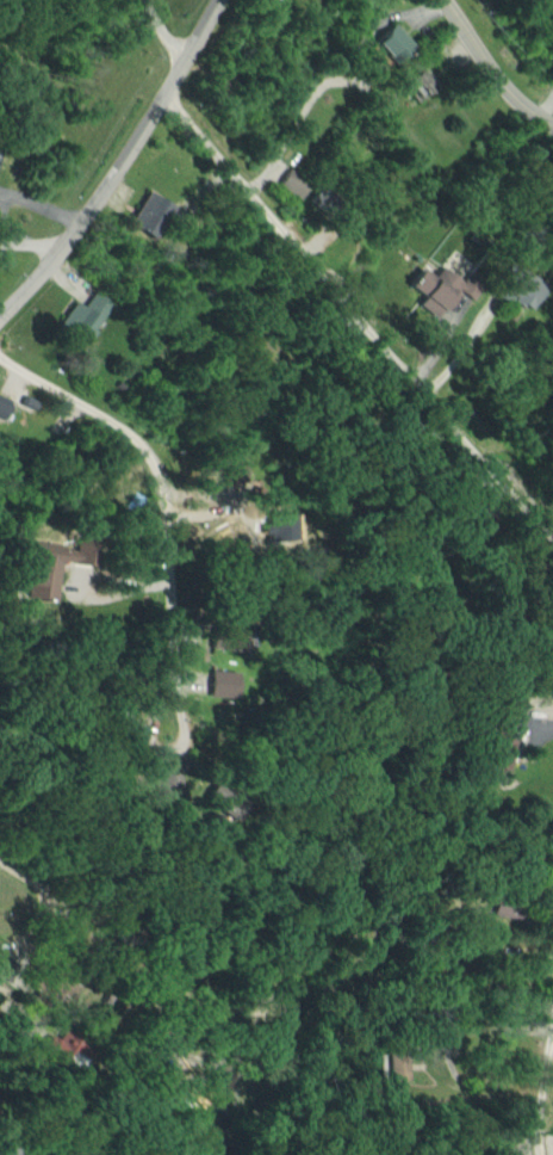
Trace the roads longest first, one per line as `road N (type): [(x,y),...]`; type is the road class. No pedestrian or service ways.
road 1 (residential): [(552,560),(207,131),(149,0)]
road 2 (residential): [(0,360),(120,438),(155,480),(154,767)]
road 3 (residential): [(0,308),(55,245),(182,63),(217,0)]
road 4 (residential): [(552,126),(503,87),(442,0)]
road 5 (residential): [(543,1154),(539,1091),(552,1035)]

